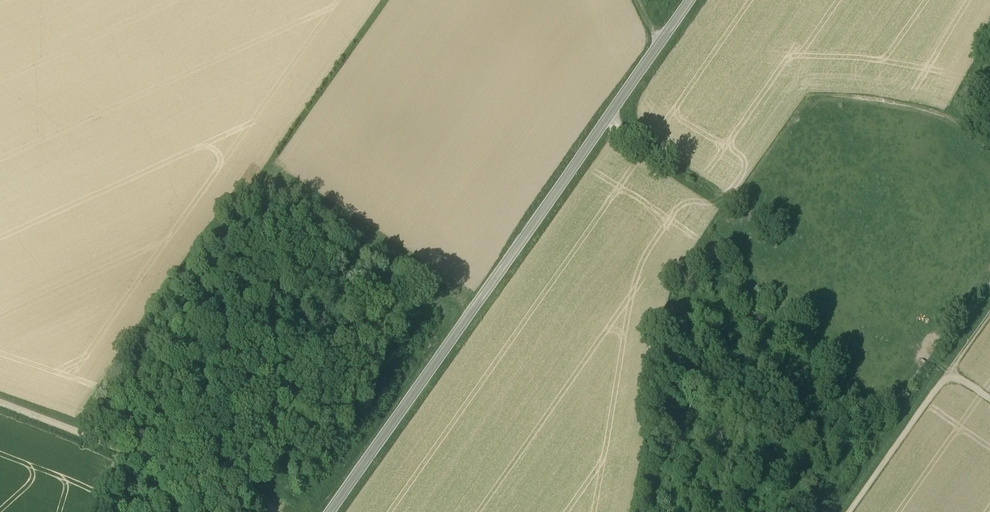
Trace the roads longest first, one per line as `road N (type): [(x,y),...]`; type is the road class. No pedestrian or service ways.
road 1 (secondary): [(691,0),(330,511)]
road 2 (track): [(0,405),(110,443),(265,511)]
road 3 (track): [(989,401),(949,373),(854,511)]

